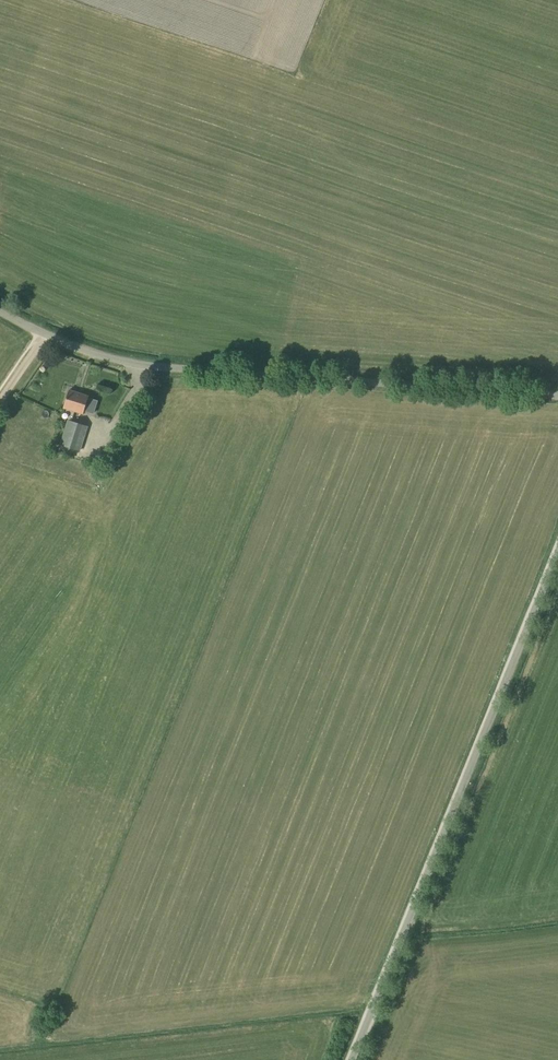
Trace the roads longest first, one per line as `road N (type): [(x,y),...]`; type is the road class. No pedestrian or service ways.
road 1 (unclassified): [(353,1059),(557,553)]
road 2 (unclassified): [(557,397),(180,371),(92,355),(46,336)]

